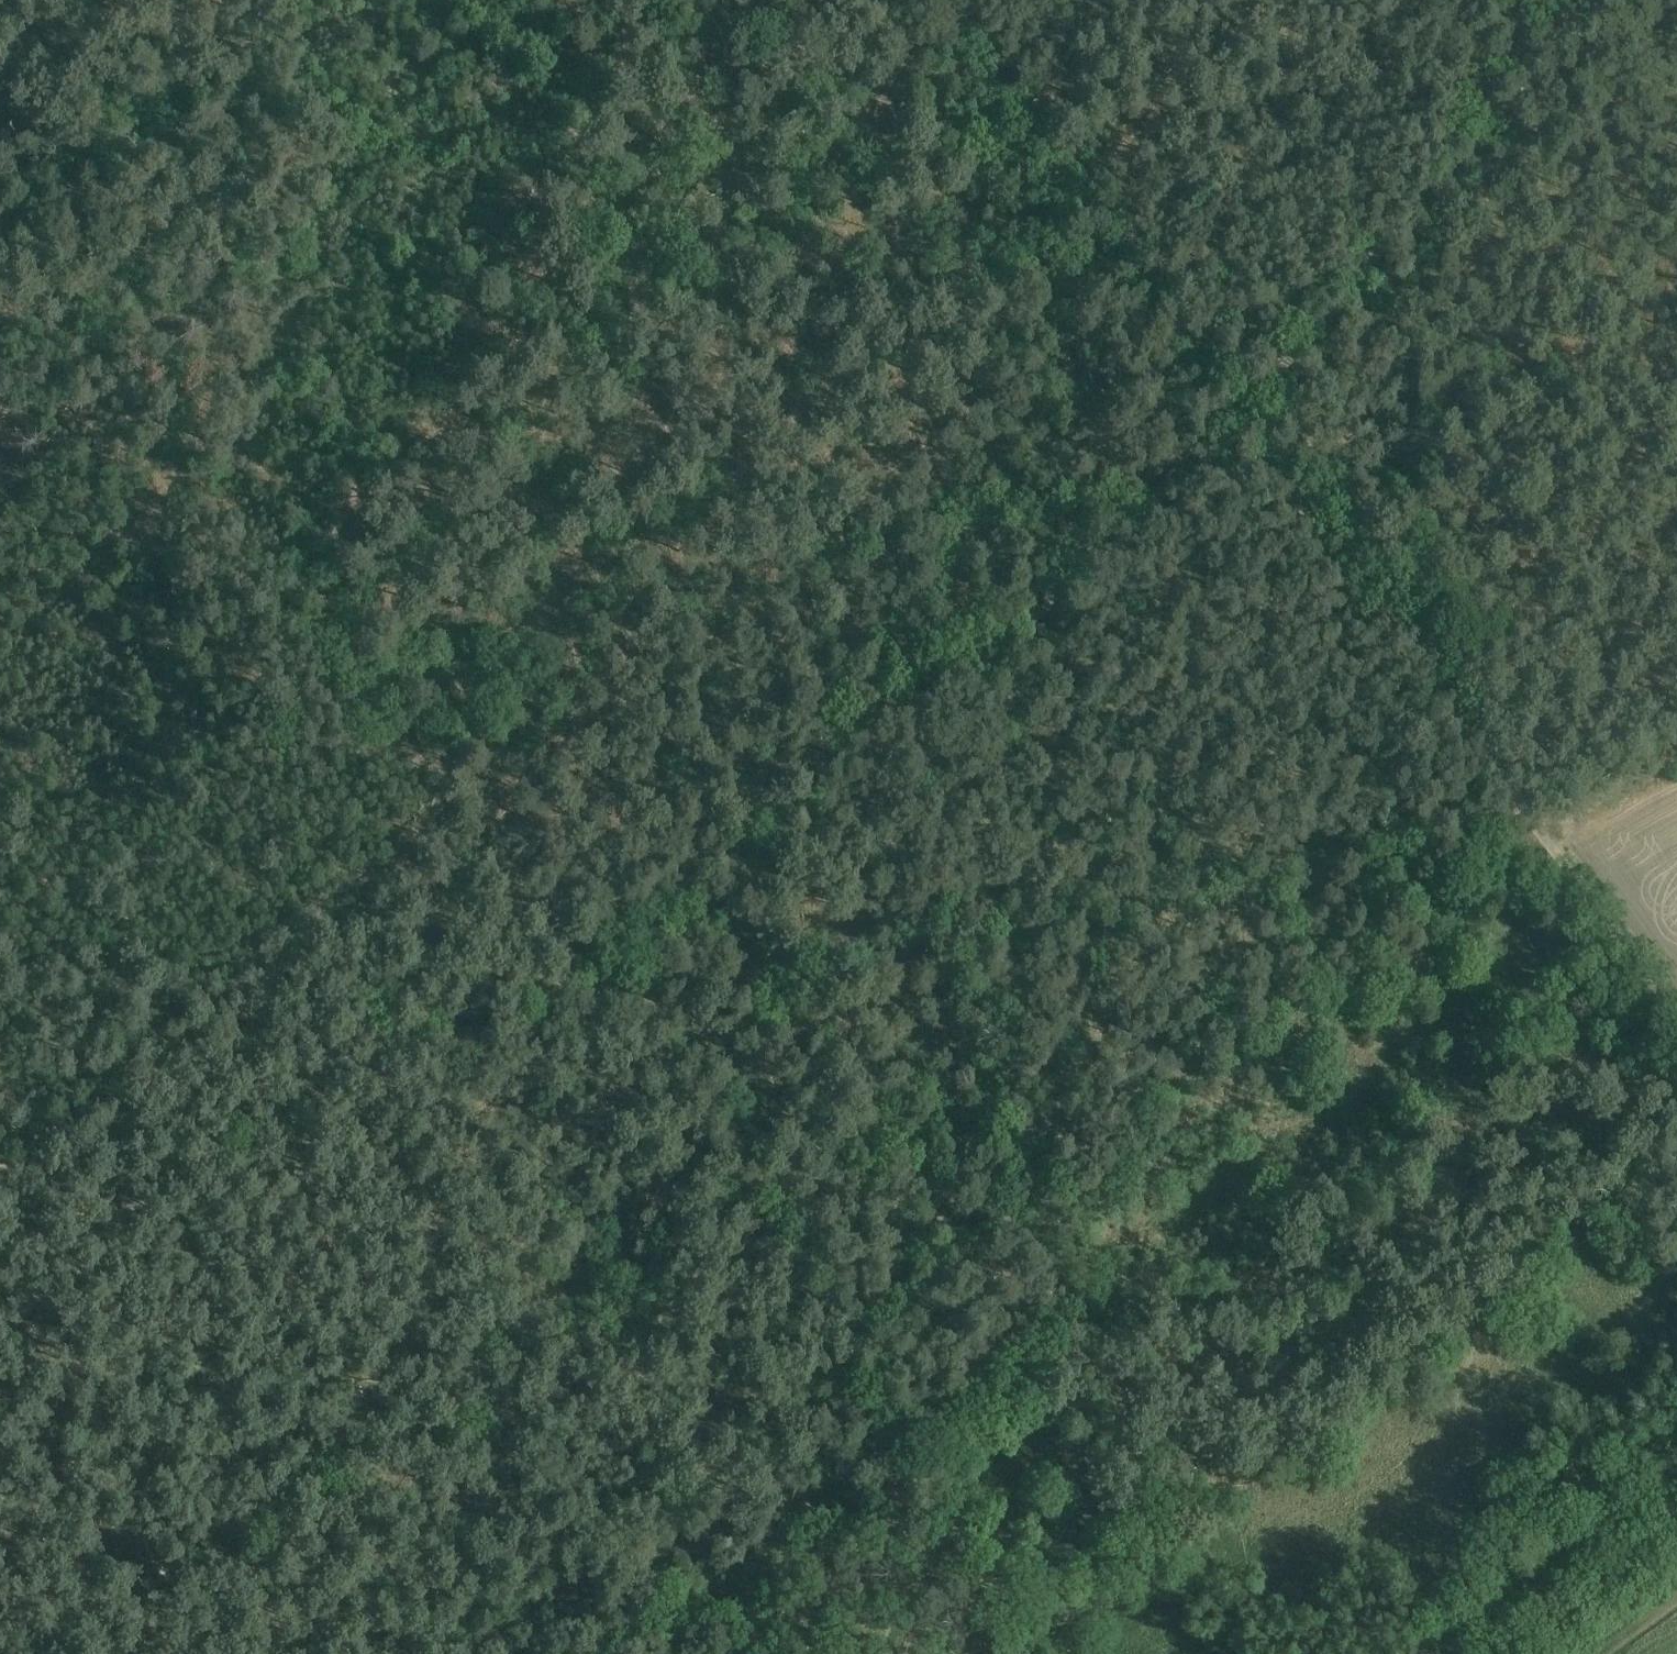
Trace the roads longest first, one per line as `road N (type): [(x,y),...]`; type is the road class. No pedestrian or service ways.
road 1 (track): [(1250,418),(1141,530),(971,669),(836,751),(556,1006),(405,1020),(229,1128),(0,1327)]
road 2 (track): [(1250,418),(1676,1013)]
road 3 (track): [(1619,0),(1532,81),(1250,418)]

